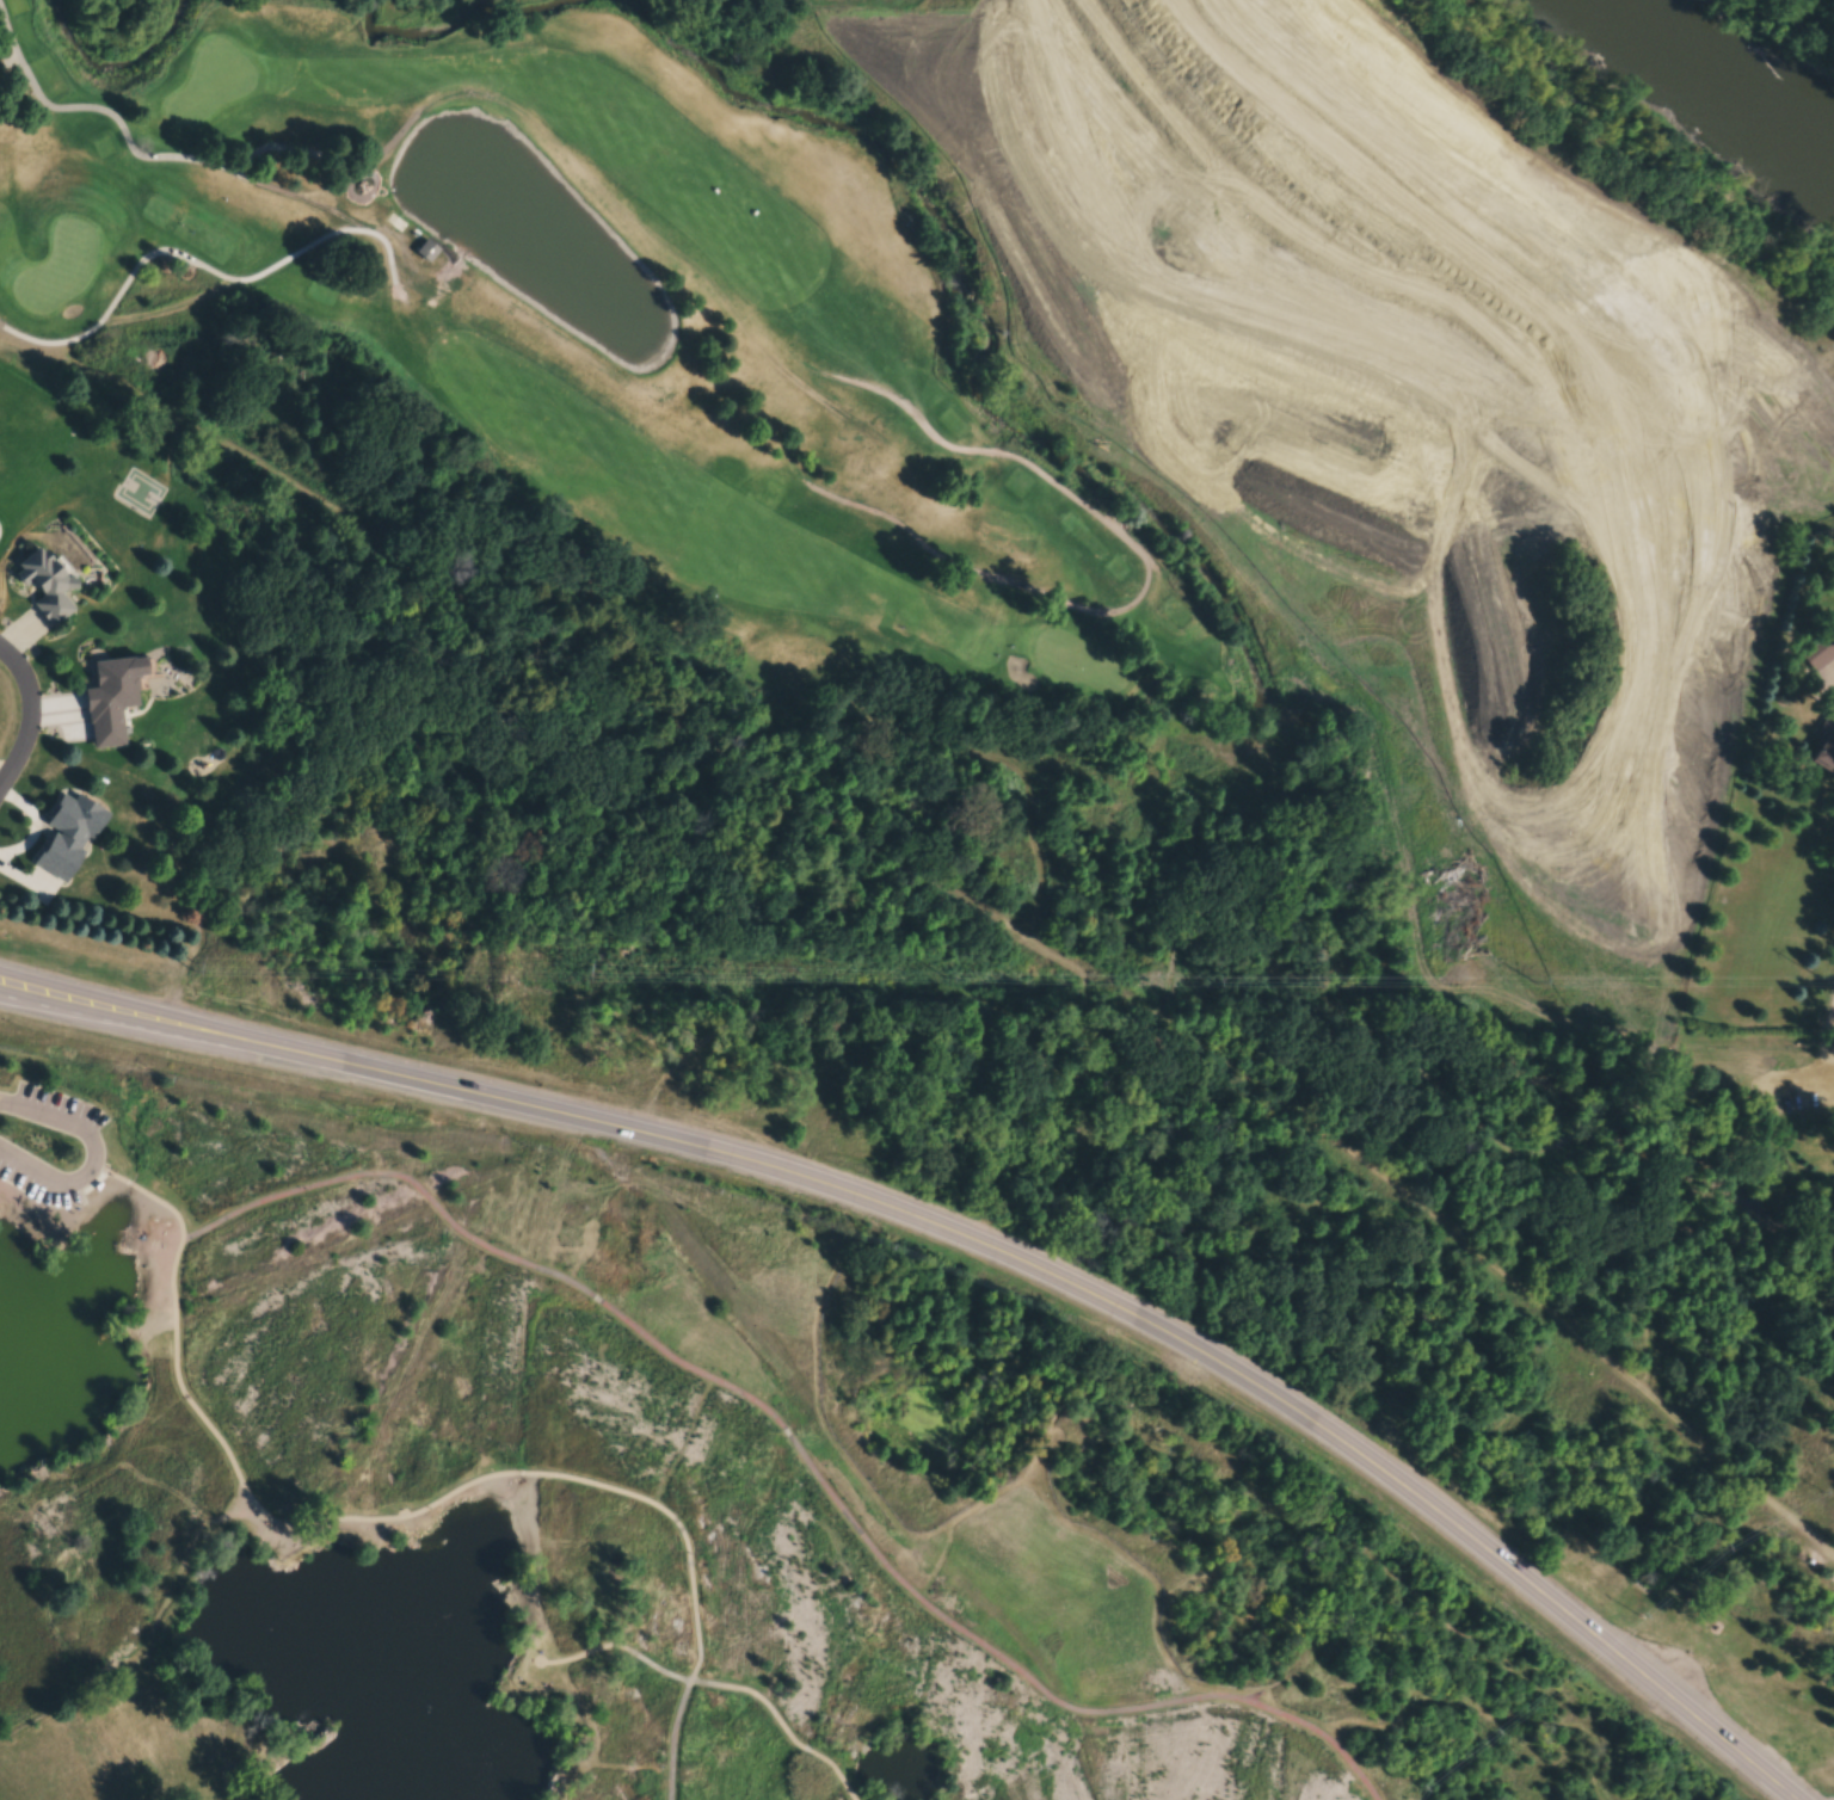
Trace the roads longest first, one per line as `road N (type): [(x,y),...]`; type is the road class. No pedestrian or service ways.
road 1 (primary): [(1795,1799),(1386,1473),(1213,1361),(1053,1277),(912,1216),(709,1151),(0,981)]
road 2 (residential): [(0,786),(31,716),(20,668),(0,651)]

